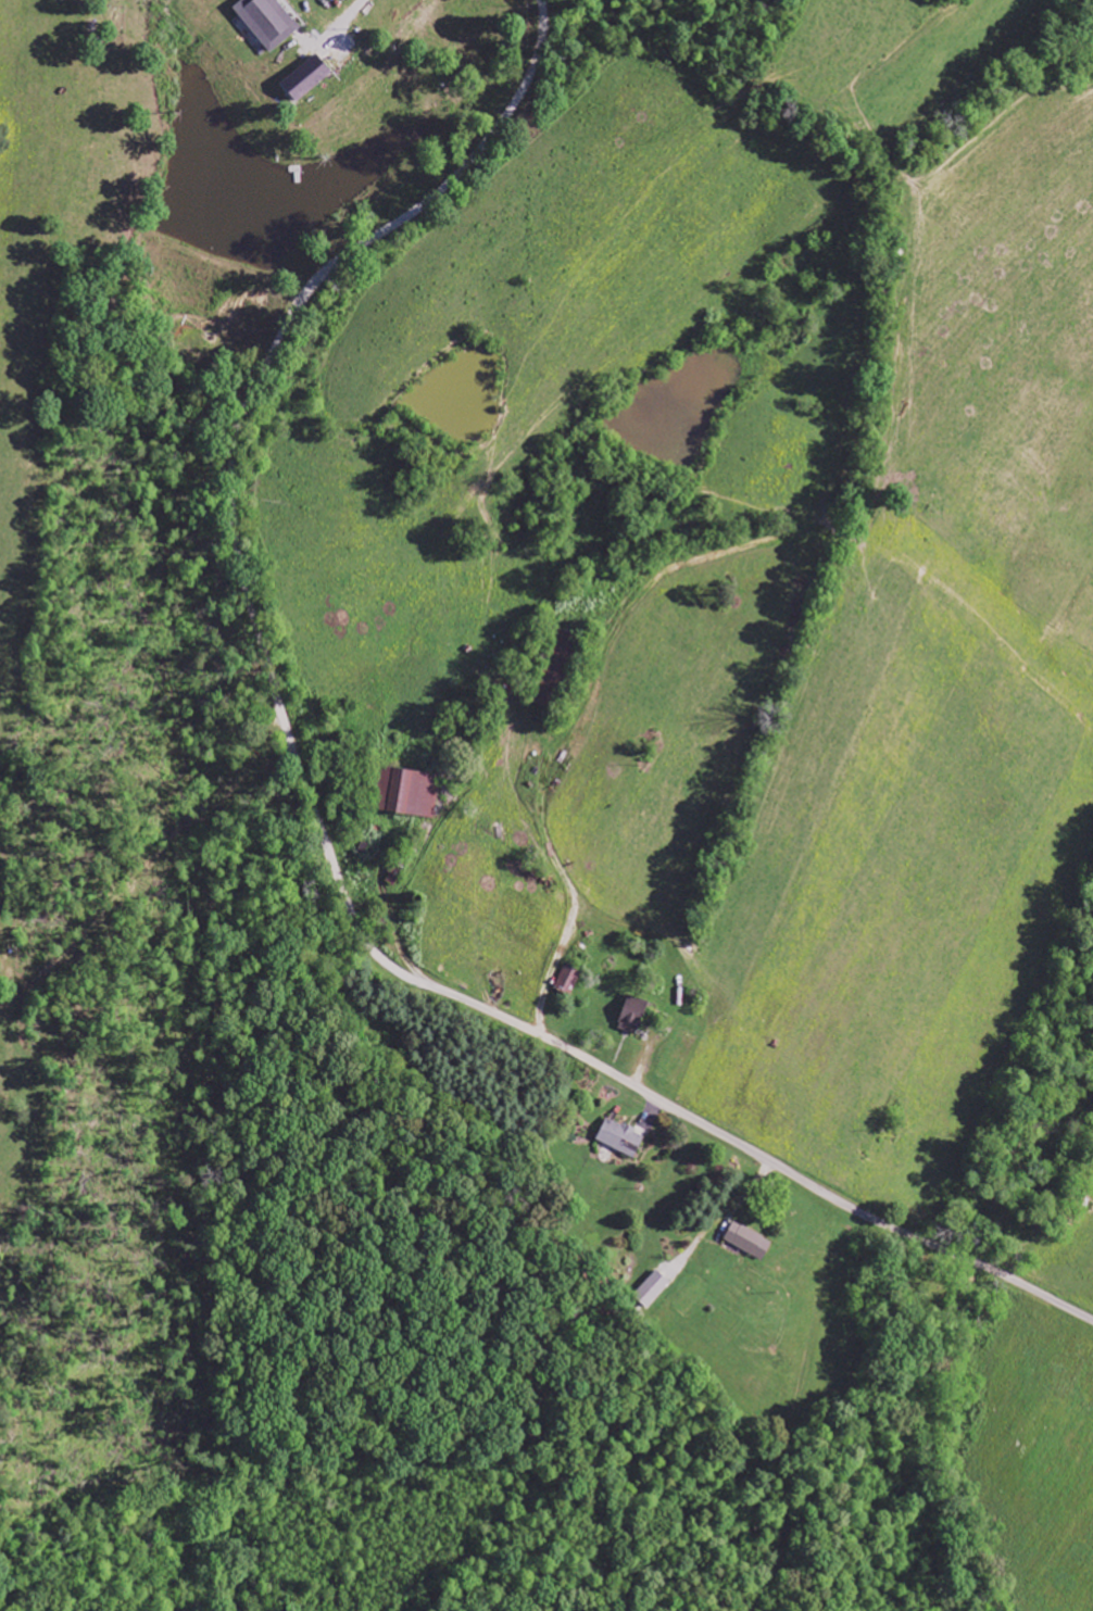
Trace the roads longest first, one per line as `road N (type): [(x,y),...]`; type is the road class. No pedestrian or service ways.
road 1 (residential): [(1092,1315),(863,1211),(577,1049),(403,968),(378,948),(353,910),(301,775),(240,562),(234,480),(241,419),(314,287),(343,257),(425,205),(495,134),(537,60),(541,0)]

